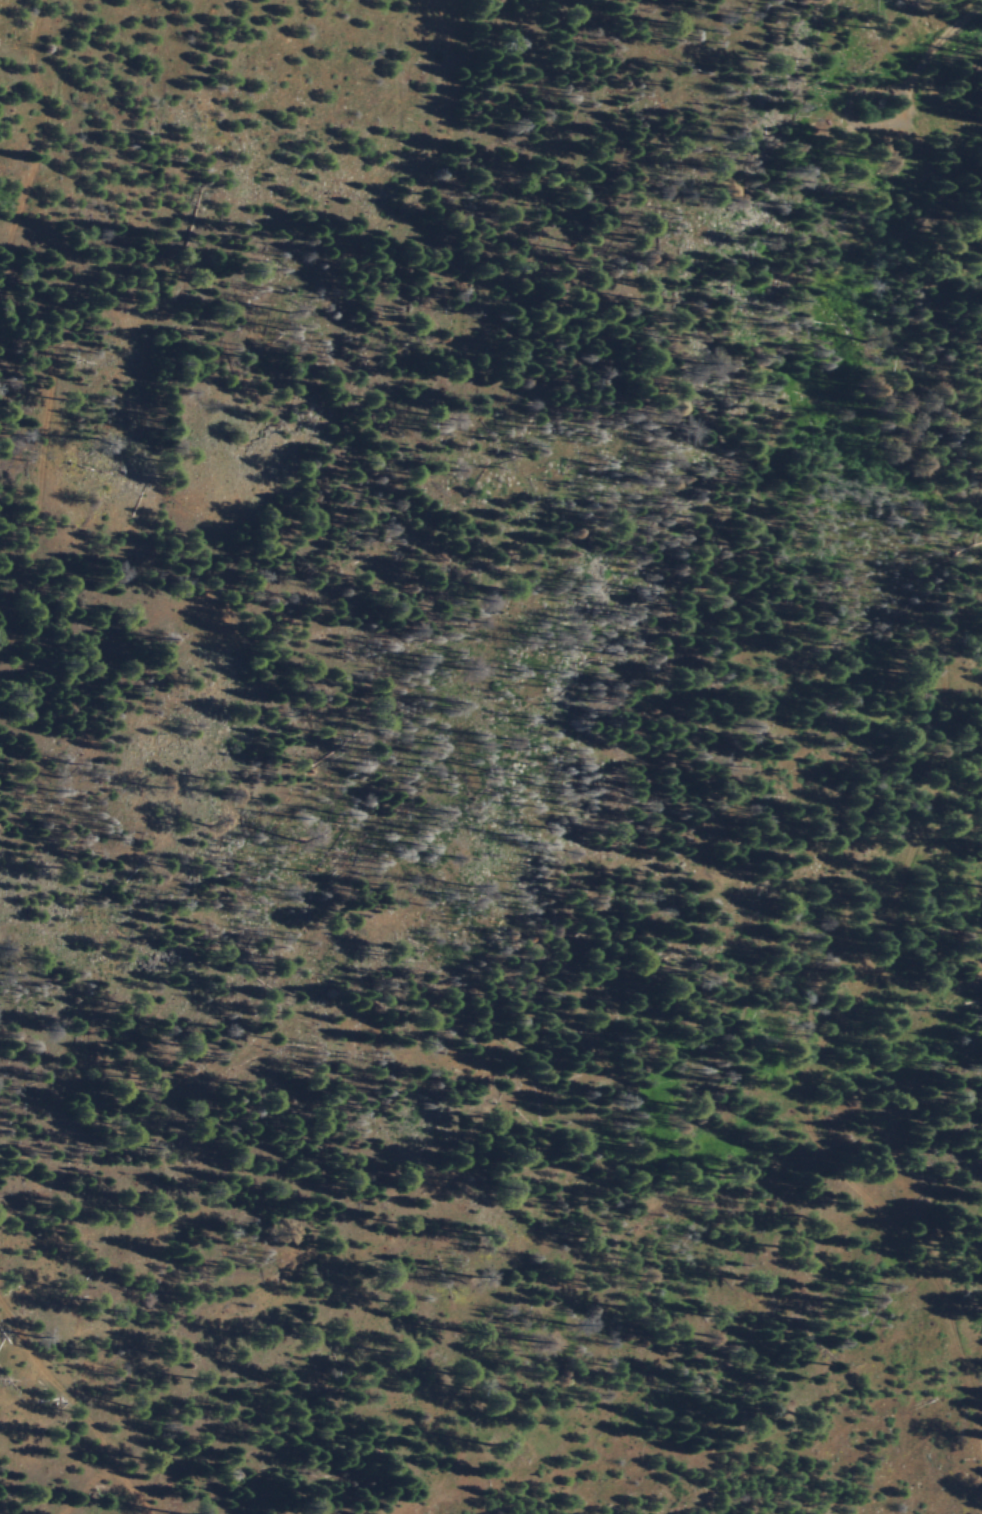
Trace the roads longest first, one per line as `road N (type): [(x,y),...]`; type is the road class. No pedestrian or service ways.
road 1 (track): [(981,1022),(956,1141),(910,1224),(892,1303),(854,1357),(848,1513)]
road 2 (track): [(65,0),(61,59),(0,268)]

